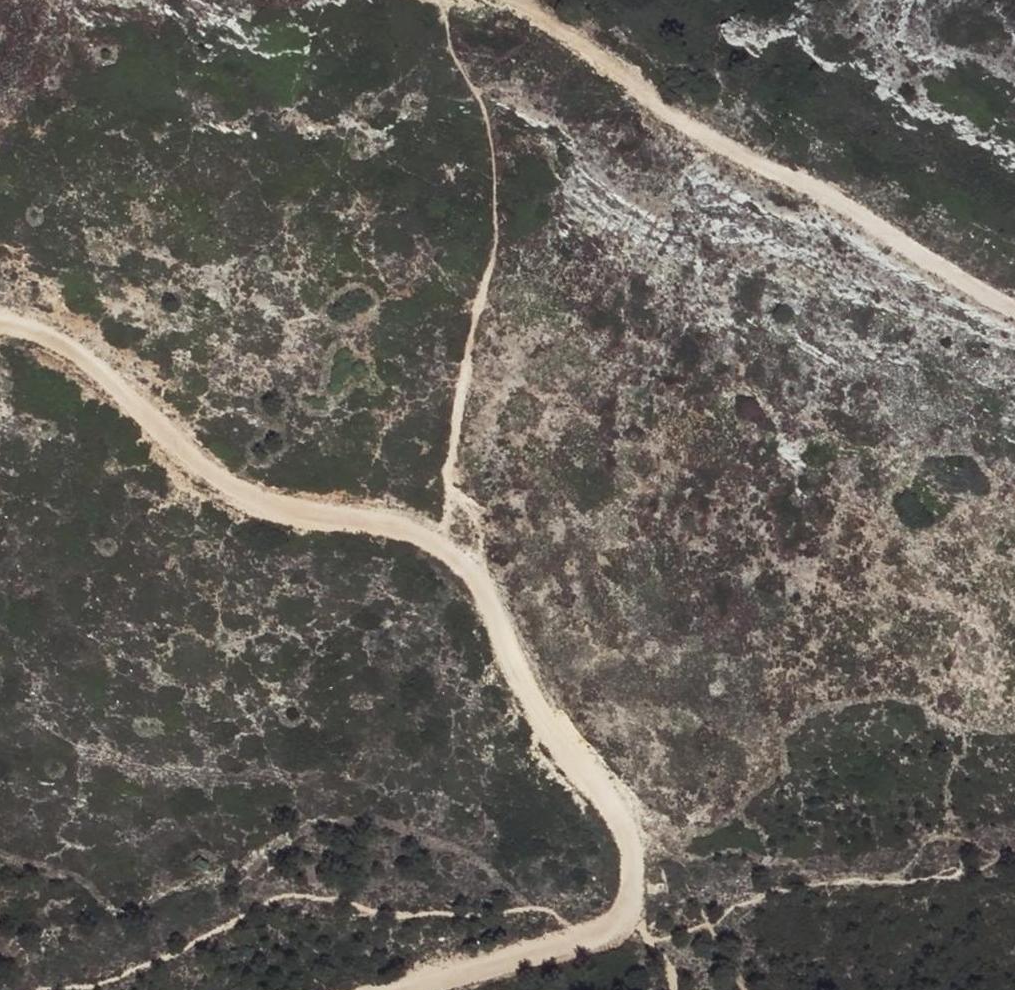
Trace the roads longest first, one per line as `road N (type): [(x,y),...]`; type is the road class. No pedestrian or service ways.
road 1 (track): [(413,989),(597,934),(622,914),(635,888),(612,808),(549,719),(461,567),(440,545),(224,484),(78,358),(22,321),(0,316)]

